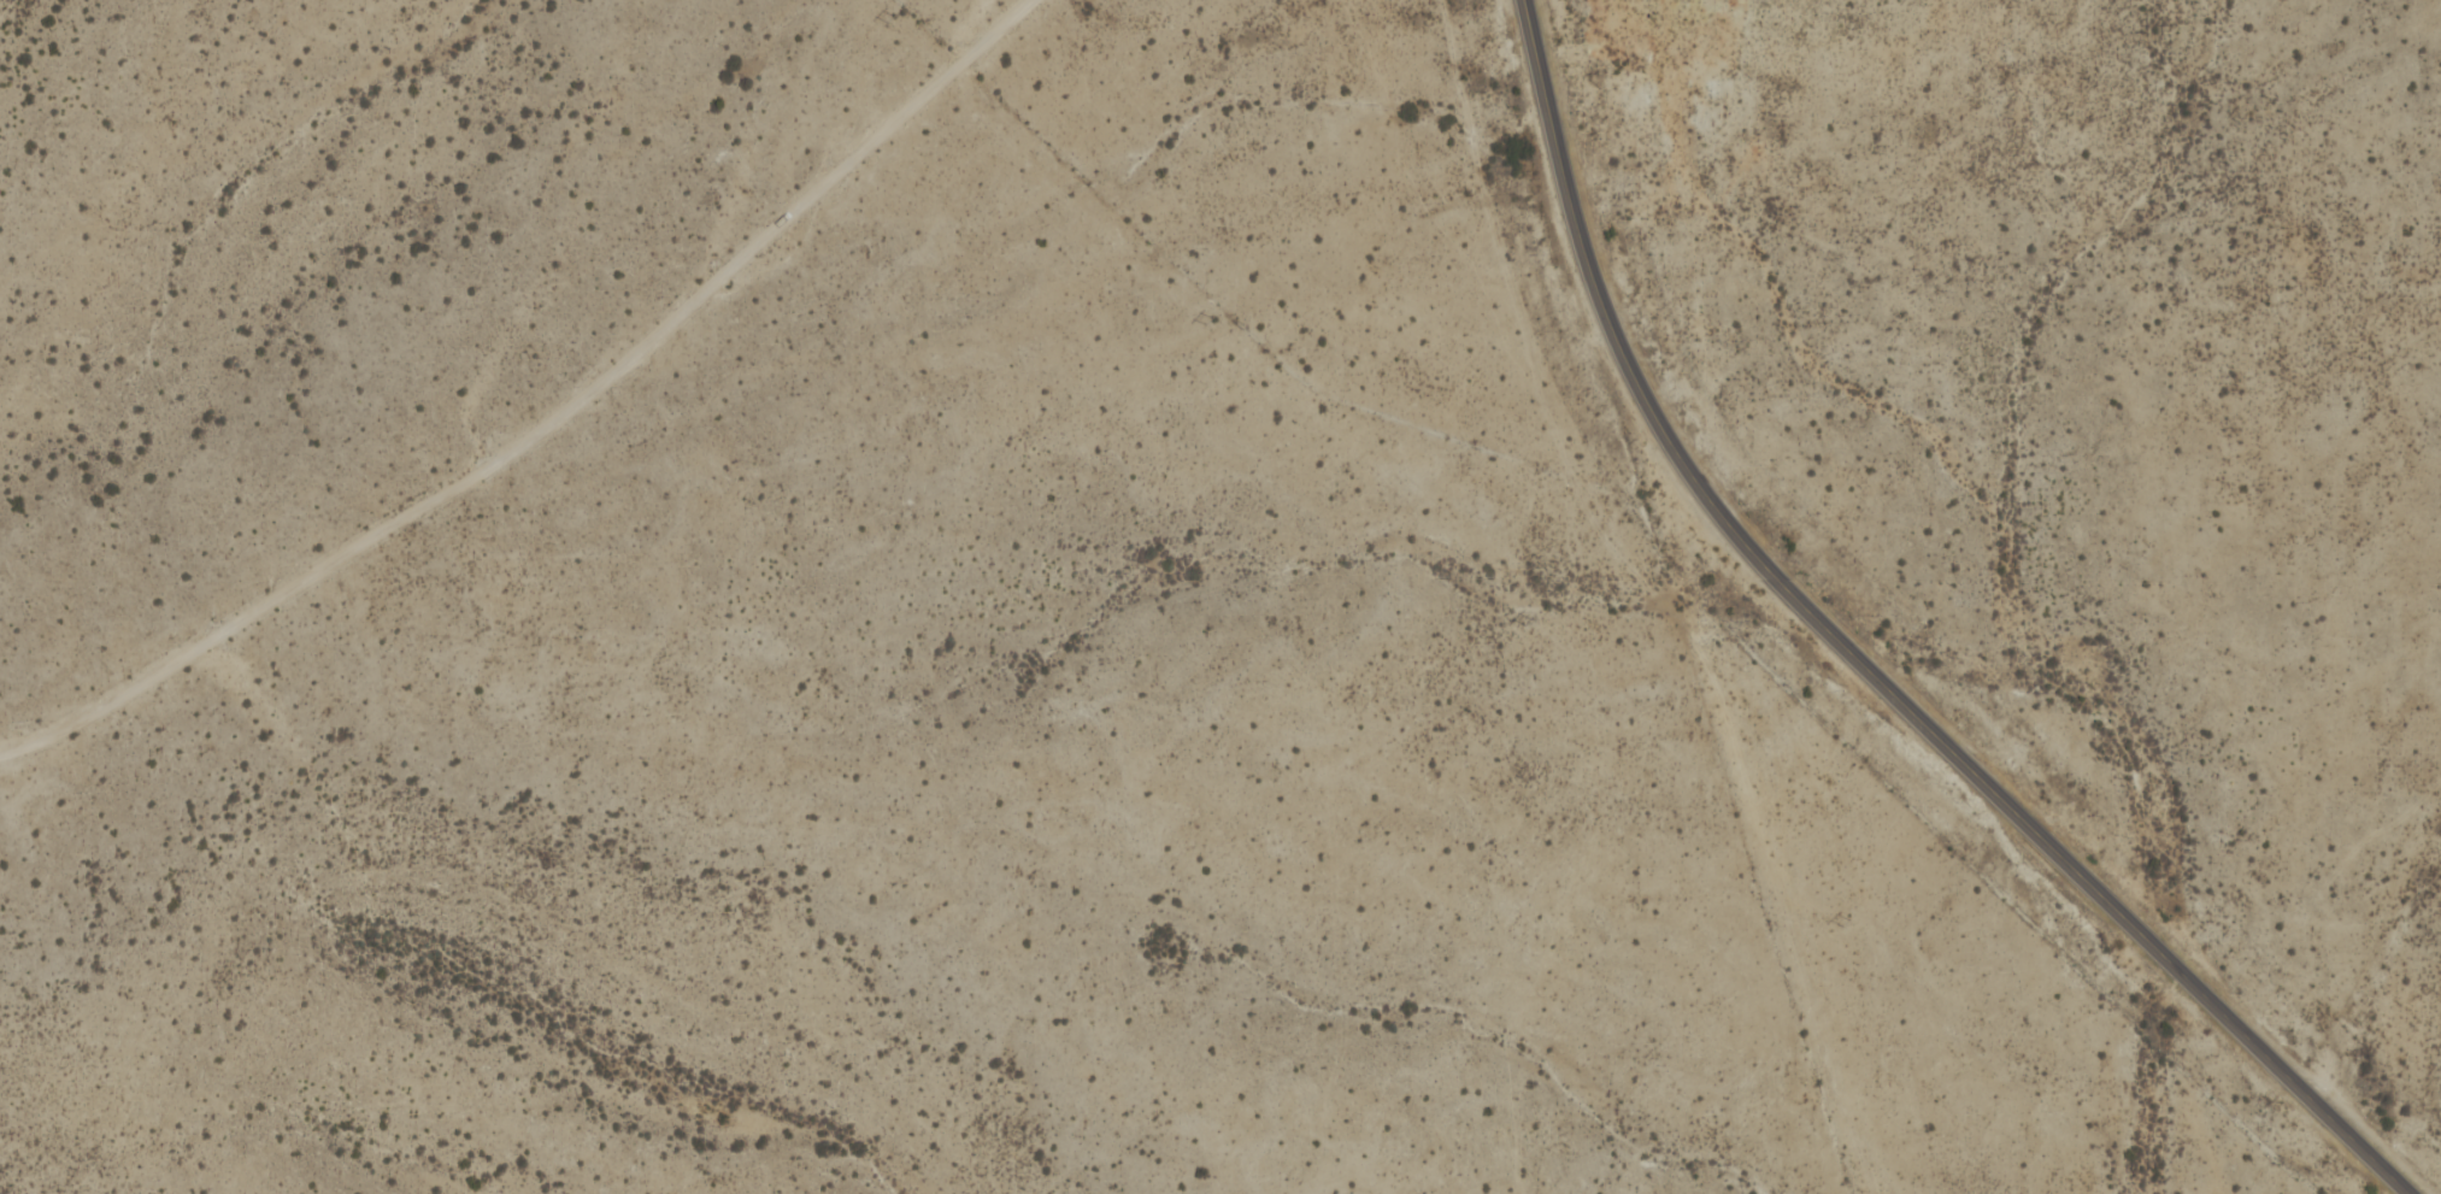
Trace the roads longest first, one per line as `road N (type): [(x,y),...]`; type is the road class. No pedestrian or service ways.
road 1 (secondary): [(2406,1193),(2034,837),(1699,483),(1645,396),(1599,293),(1525,0)]
road 2 (track): [(0,751),(73,720),(531,439),(1028,0)]

